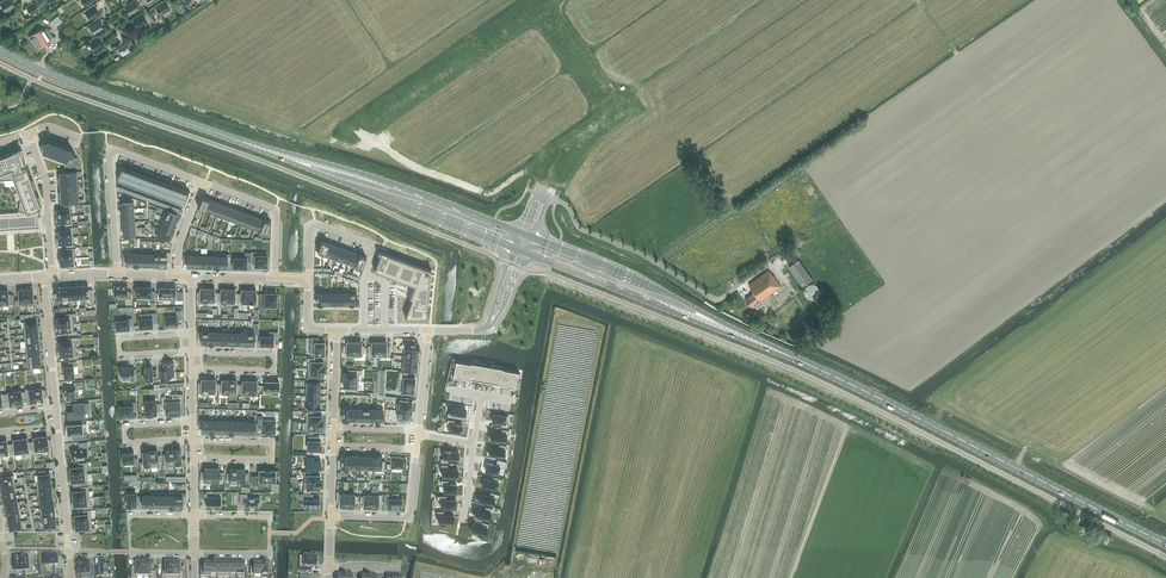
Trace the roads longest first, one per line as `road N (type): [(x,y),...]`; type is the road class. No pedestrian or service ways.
road 1 (primary): [(1165,544),(745,339)]
road 2 (primary): [(0,50),(62,80),(271,152)]
road 3 (primary): [(519,232),(353,171),(271,152)]
road 4 (primary): [(271,152),(513,248)]
road 5 (primary): [(745,339),(648,286),(532,237)]
road 6 (primary): [(526,253),(745,339)]
road 7 (unclassified): [(349,136),(542,3)]
road 8 (residential): [(202,182),(111,154),(116,273)]
road 9 (residential): [(308,279),(311,224),(376,246),(365,278),(365,330)]
road 10 (unclassified): [(547,196),(565,204),(584,231),(708,295)]
road 11 (residential): [(192,370),(274,371),(274,355),(192,353)]
road 12 (residential): [(193,458),(272,459),(273,444),(192,441)]
road 13 (residential): [(192,351),(120,355),(120,339),(191,335)]
road 14 (residential): [(416,448),(410,519),(330,516)]
road 15 (residential): [(193,438),(126,442),(125,427),(193,421)]
road 16 (residential): [(275,278),(275,211),(202,182)]
road 17 (residential): [(29,134),(46,188),(52,276)]
road 18 (residential): [(56,408),(44,277)]
road 19 (unclassified): [(542,3),(613,111)]
road 20 (residential): [(68,550),(57,426)]

